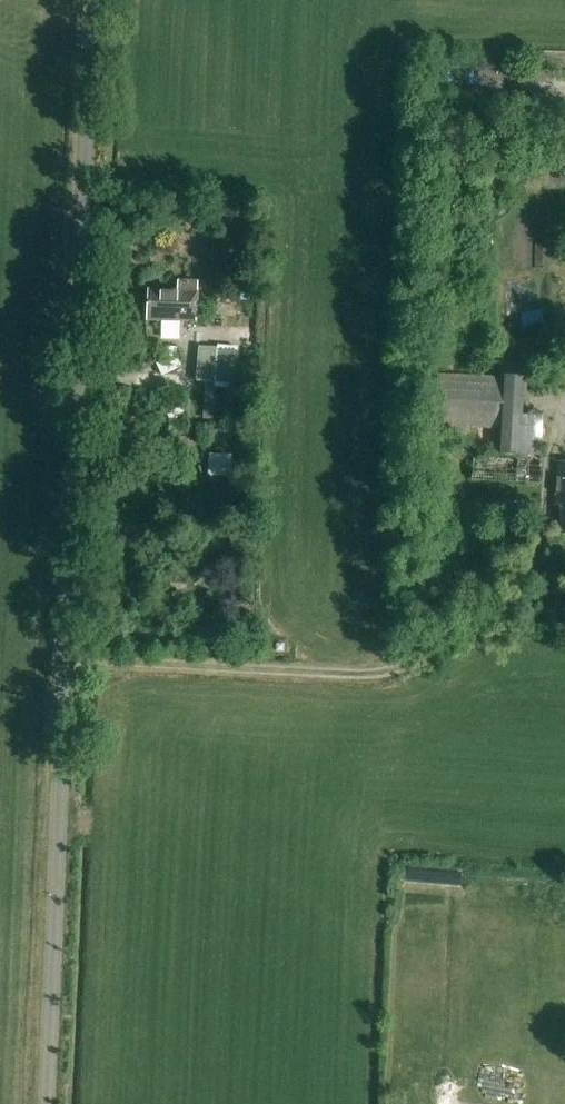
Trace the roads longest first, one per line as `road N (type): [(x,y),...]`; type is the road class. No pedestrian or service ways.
road 1 (unclassified): [(41,1103),(87,0)]
road 2 (track): [(58,662),(382,682),(436,667),(513,606)]

